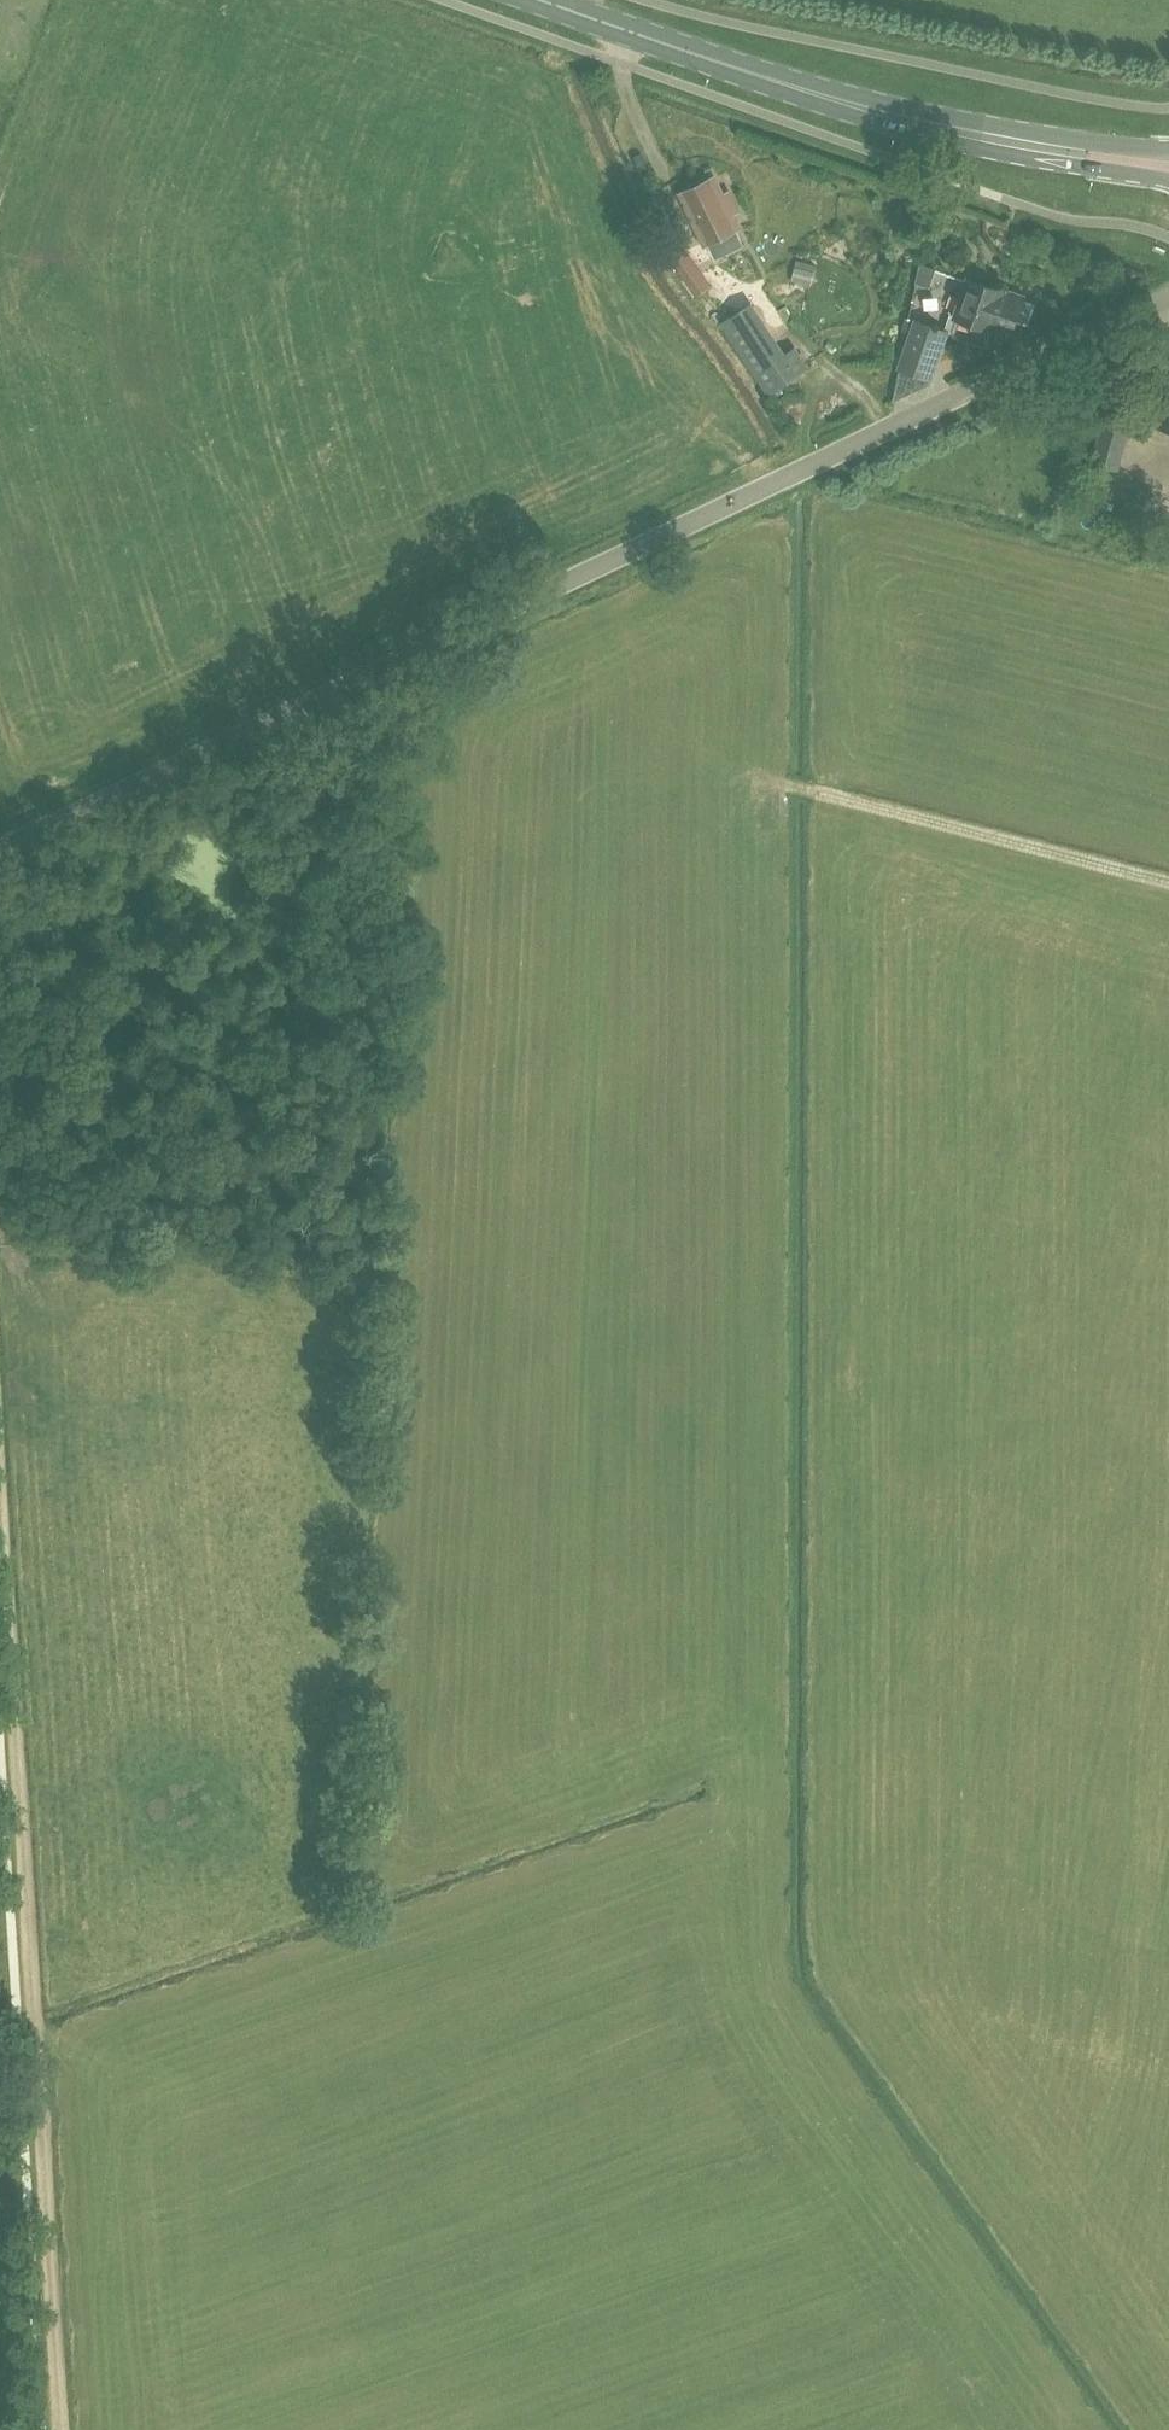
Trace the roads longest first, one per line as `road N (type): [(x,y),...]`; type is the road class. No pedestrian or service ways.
road 1 (unclassified): [(0,849),(1168,300)]
road 2 (track): [(0,1502),(56,2429)]
road 3 (primary): [(1168,168),(933,127),(763,81),(534,0)]

